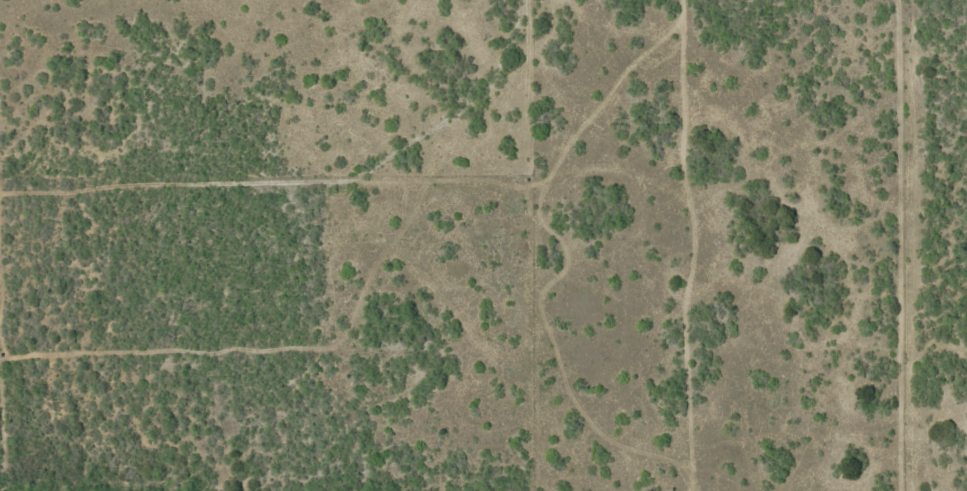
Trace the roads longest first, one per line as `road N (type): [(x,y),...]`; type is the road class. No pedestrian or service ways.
road 1 (residential): [(313,203),(427,140),(503,35),(514,0)]

